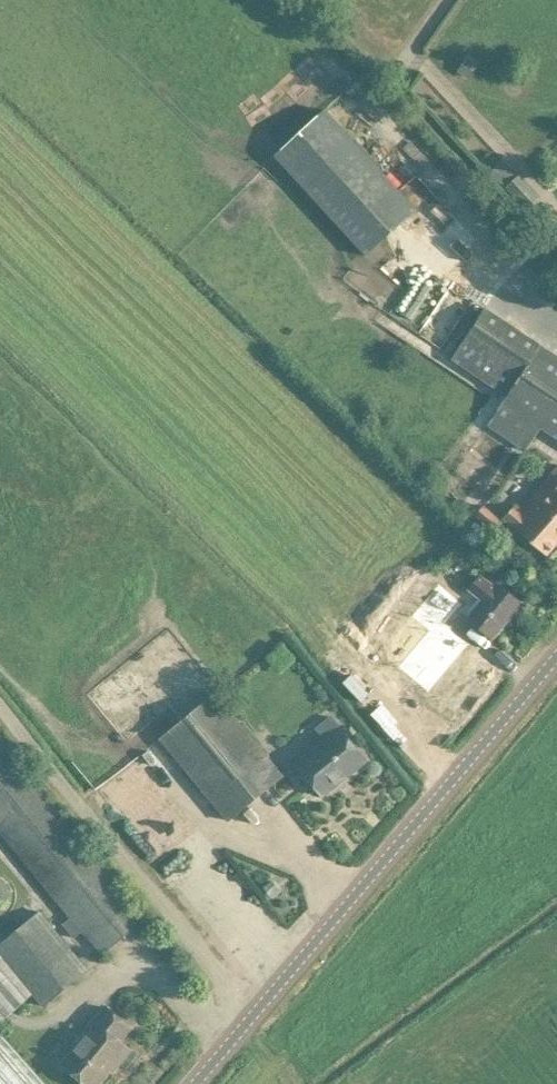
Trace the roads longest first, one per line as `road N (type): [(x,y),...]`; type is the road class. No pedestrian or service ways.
road 1 (unclassified): [(196,1083),(556,657)]

